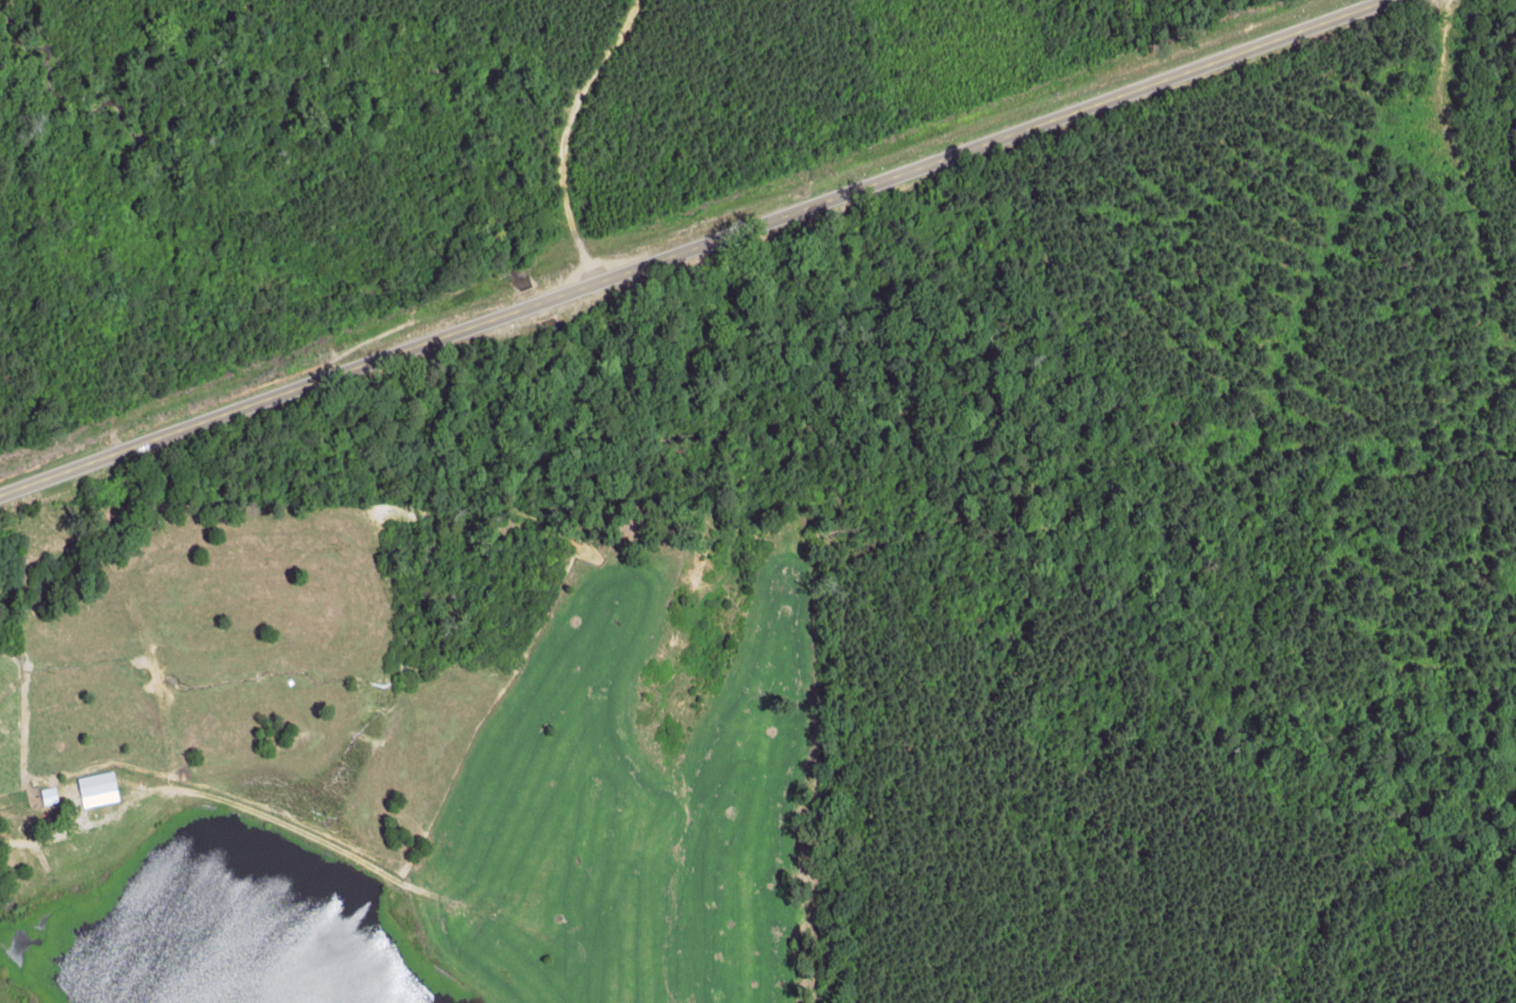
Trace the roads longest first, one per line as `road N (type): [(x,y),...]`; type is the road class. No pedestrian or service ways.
road 1 (secondary): [(0,496),(1385,0)]

